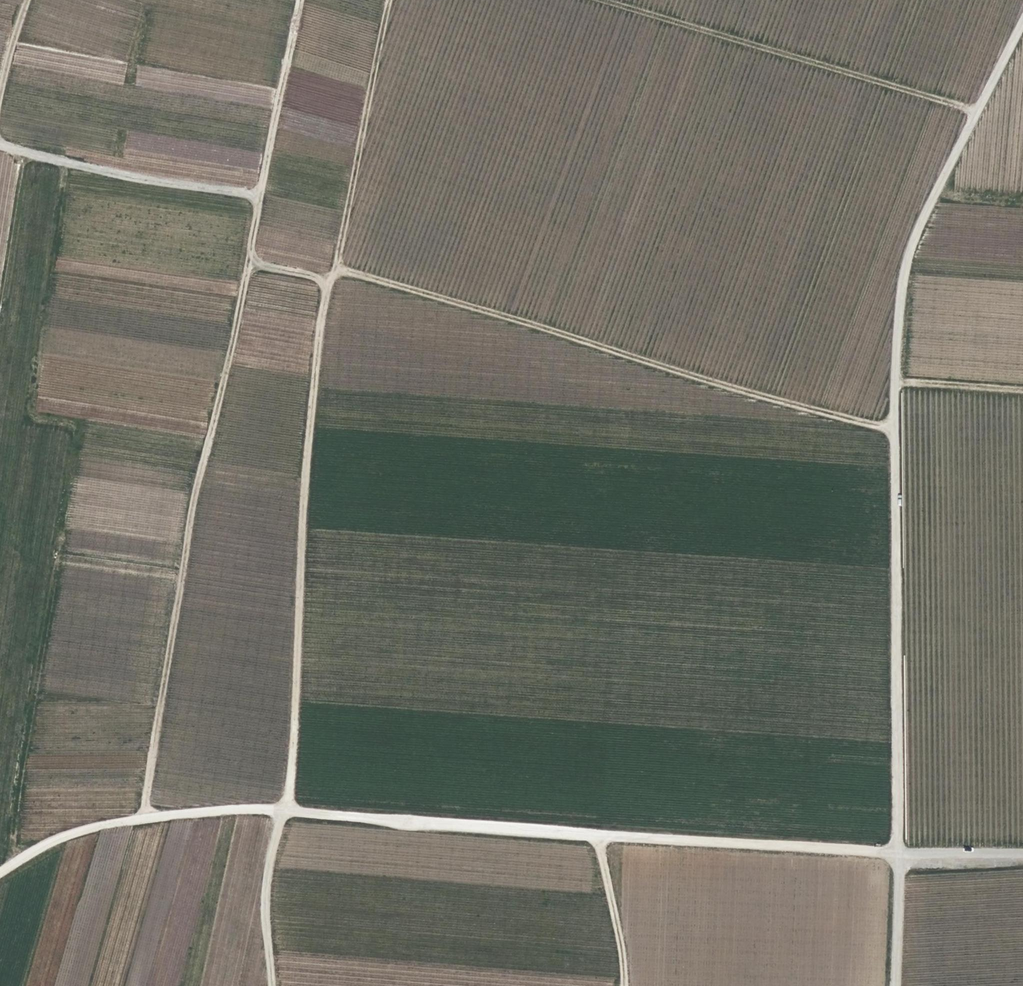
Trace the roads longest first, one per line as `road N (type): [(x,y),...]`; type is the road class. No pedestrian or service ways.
road 1 (track): [(1022,28),(945,171),(903,272),(892,430),(332,265)]
road 2 (track): [(289,796),(300,490),(316,344),(389,0)]
road 3 (track): [(248,265),(192,507),(138,819)]
road 4 (track): [(892,430),(894,985)]
road 5 (unclassified): [(598,836),(253,807),(138,819)]
road 6 (unclassified): [(598,836),(1022,856)]
road 7 (track): [(0,149),(258,196),(248,265),(330,282)]
road 8 (track): [(602,0),(978,111)]
road 9 (track): [(258,196),(296,0)]
road 10 (track): [(289,796),(267,861),(263,921),(271,985)]
road 11 (track): [(598,836),(622,985)]
road 12 (unclassified): [(0,874),(67,835),(138,819)]

